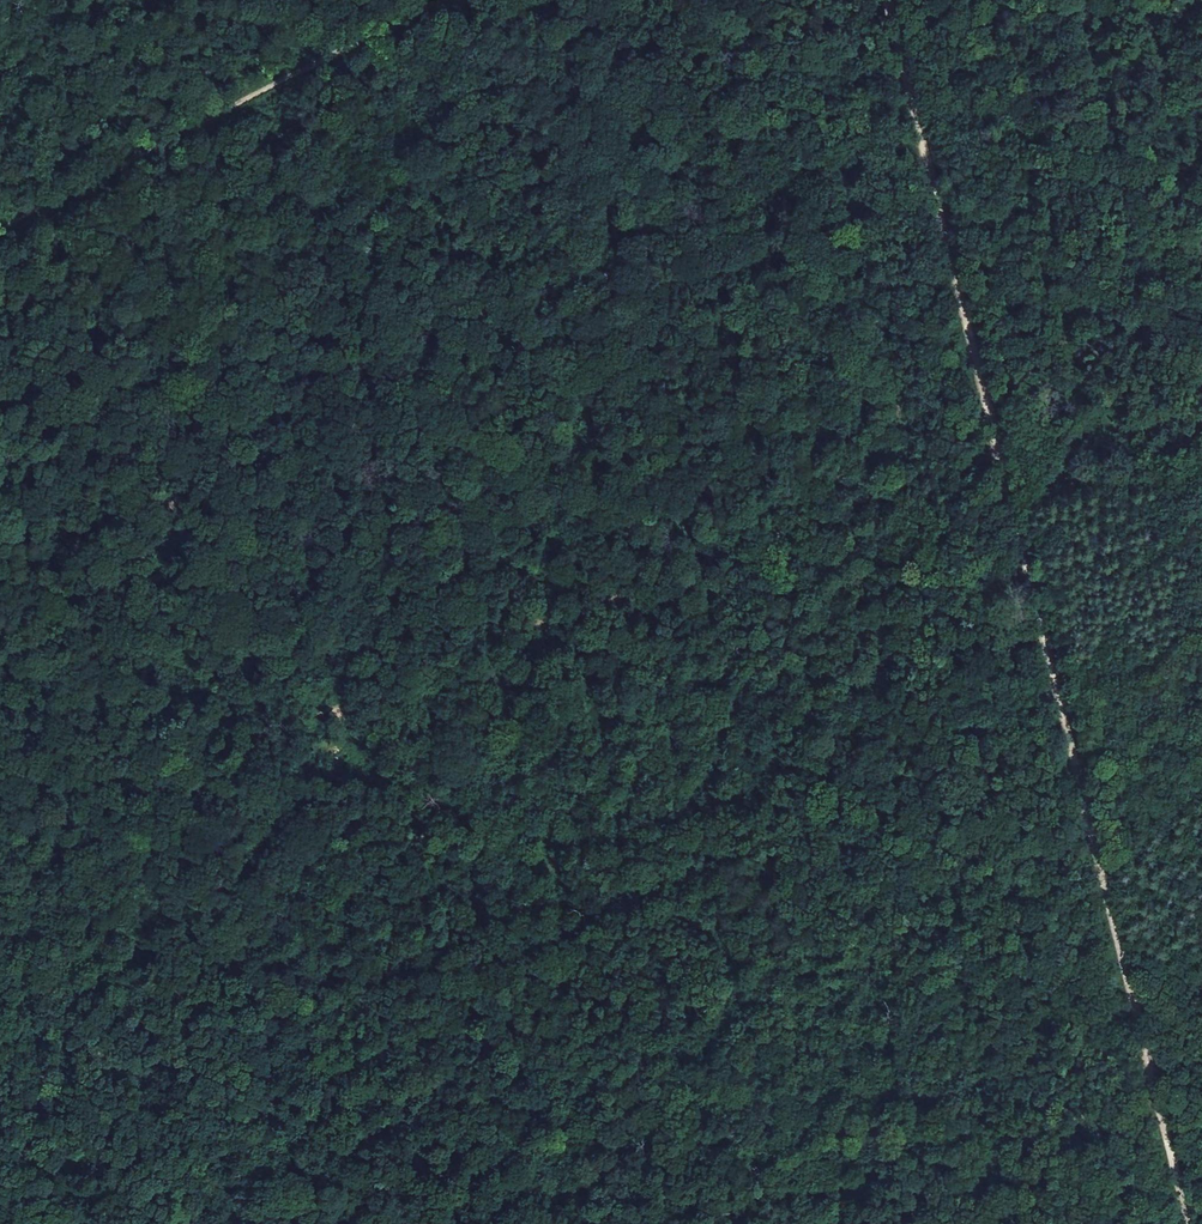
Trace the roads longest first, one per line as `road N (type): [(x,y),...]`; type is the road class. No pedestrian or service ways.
road 1 (track): [(1021,537),(1156,1088)]
road 2 (track): [(891,0),(1008,481)]
road 3 (track): [(435,0),(0,231)]
road 4 (track): [(1156,1088),(1189,1223)]

